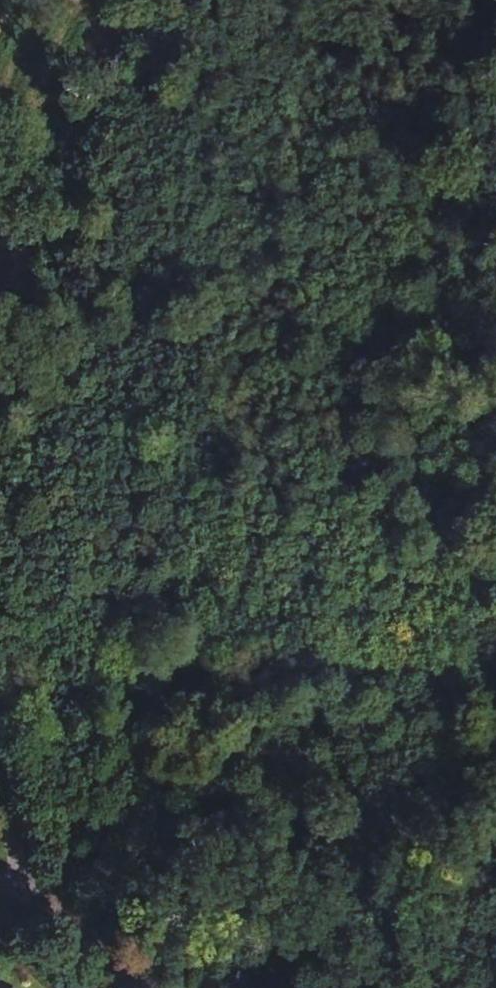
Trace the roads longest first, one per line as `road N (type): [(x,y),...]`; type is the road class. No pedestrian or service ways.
road 1 (track): [(0,702),(495,648)]
road 2 (track): [(0,304),(148,0)]

